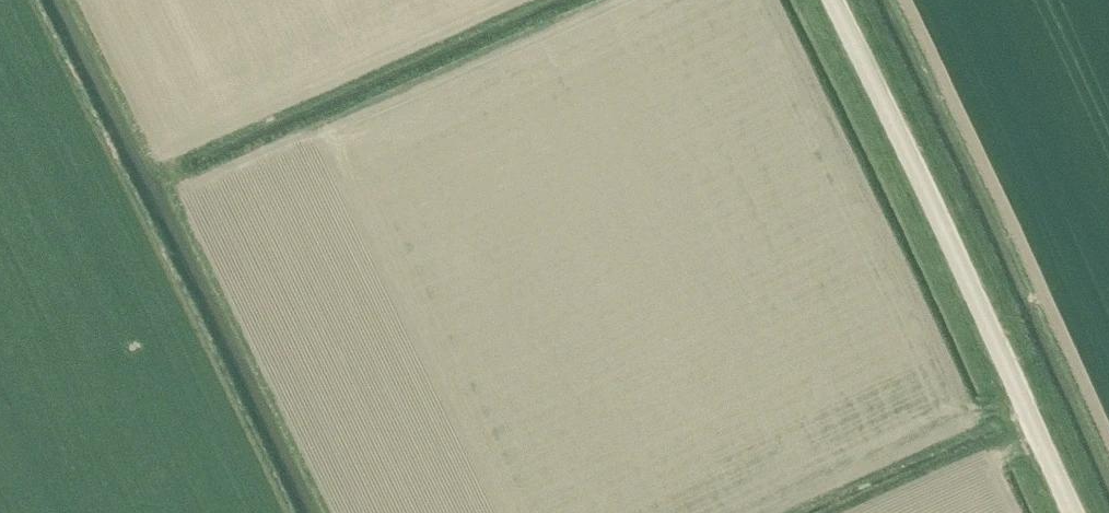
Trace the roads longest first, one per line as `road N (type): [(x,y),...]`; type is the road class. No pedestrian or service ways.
road 1 (tertiary): [(1074,512),(833,0)]

